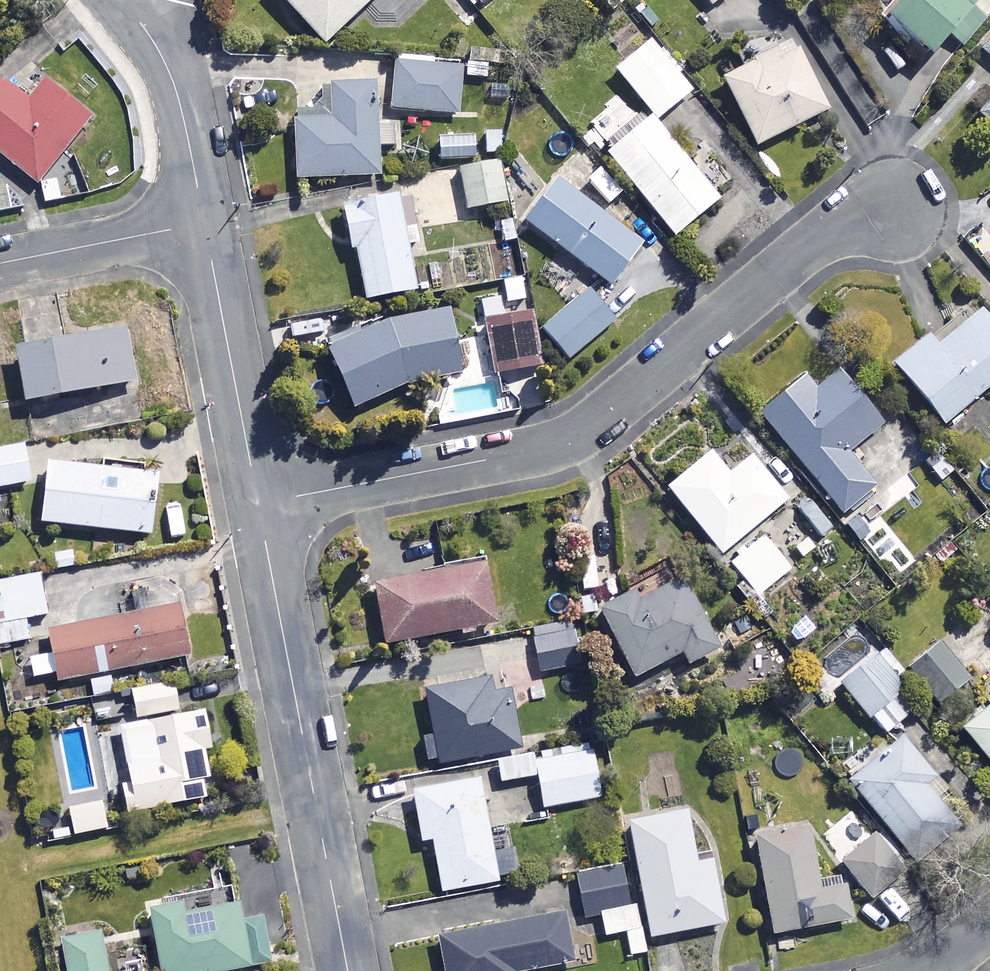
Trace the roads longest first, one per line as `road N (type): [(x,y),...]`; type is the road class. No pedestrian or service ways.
road 1 (residential): [(900,206),(828,229),(569,440),(257,503)]
road 2 (residential): [(257,503),(349,970)]
road 3 (residential): [(204,224),(257,503)]
road 4 (residential): [(122,0),(179,95),(204,224)]
road 5 (residential): [(0,264),(204,224)]

